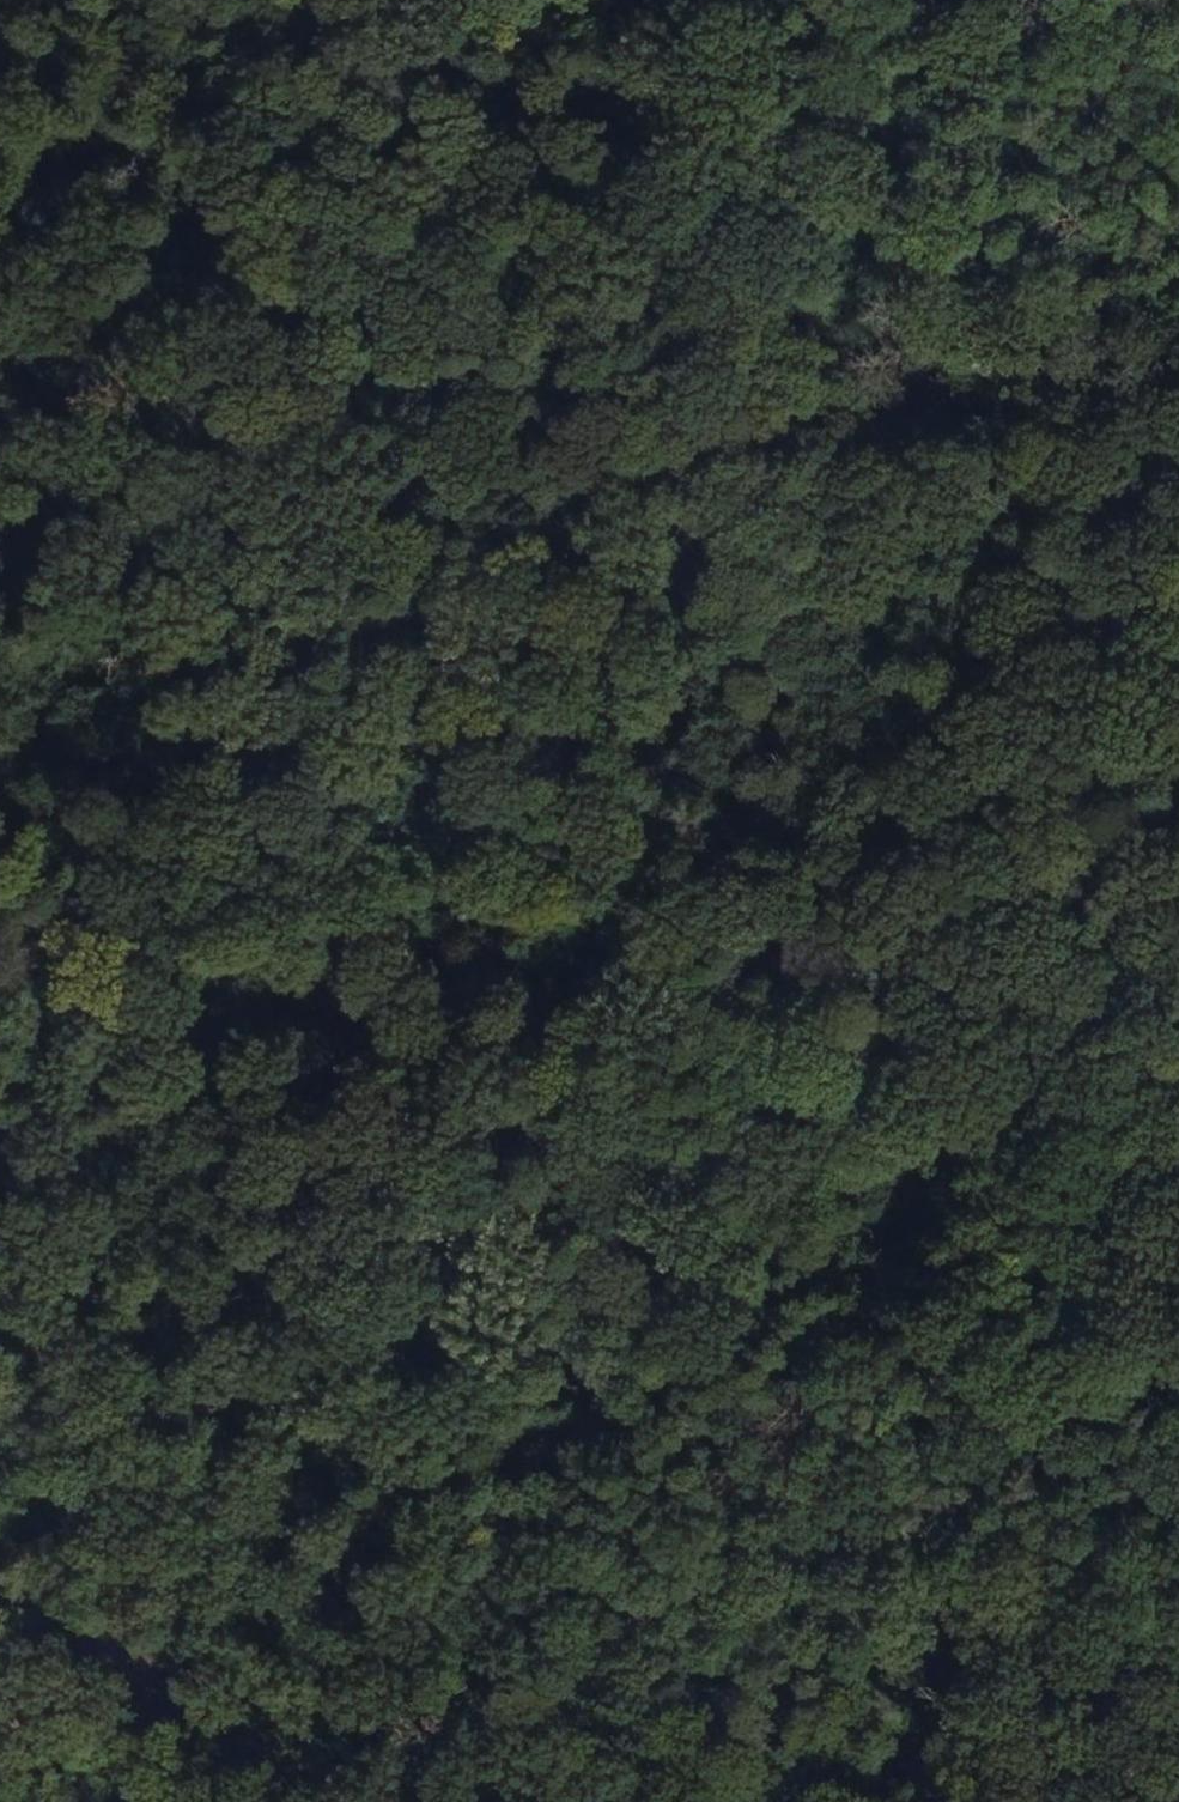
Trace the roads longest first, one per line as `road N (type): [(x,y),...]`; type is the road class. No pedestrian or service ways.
road 1 (track): [(297,1779),(0,1574)]

